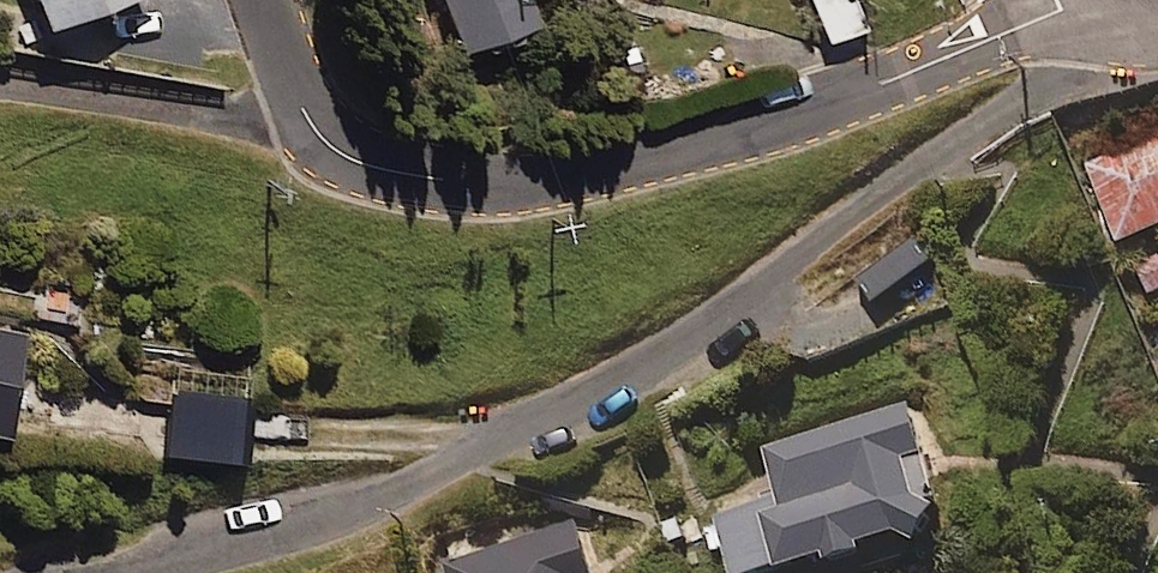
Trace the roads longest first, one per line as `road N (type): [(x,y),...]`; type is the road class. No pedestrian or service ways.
road 1 (residential): [(104,572),(370,492),(642,366),(939,150),(1082,64),(1122,24),(1131,0)]
road 2 (residential): [(315,134),(335,152),(375,167),(451,183),(534,181),(753,126),(1084,0)]
road 3 (residential): [(0,80),(315,134)]
road 4 (residential): [(268,0),(315,134)]

